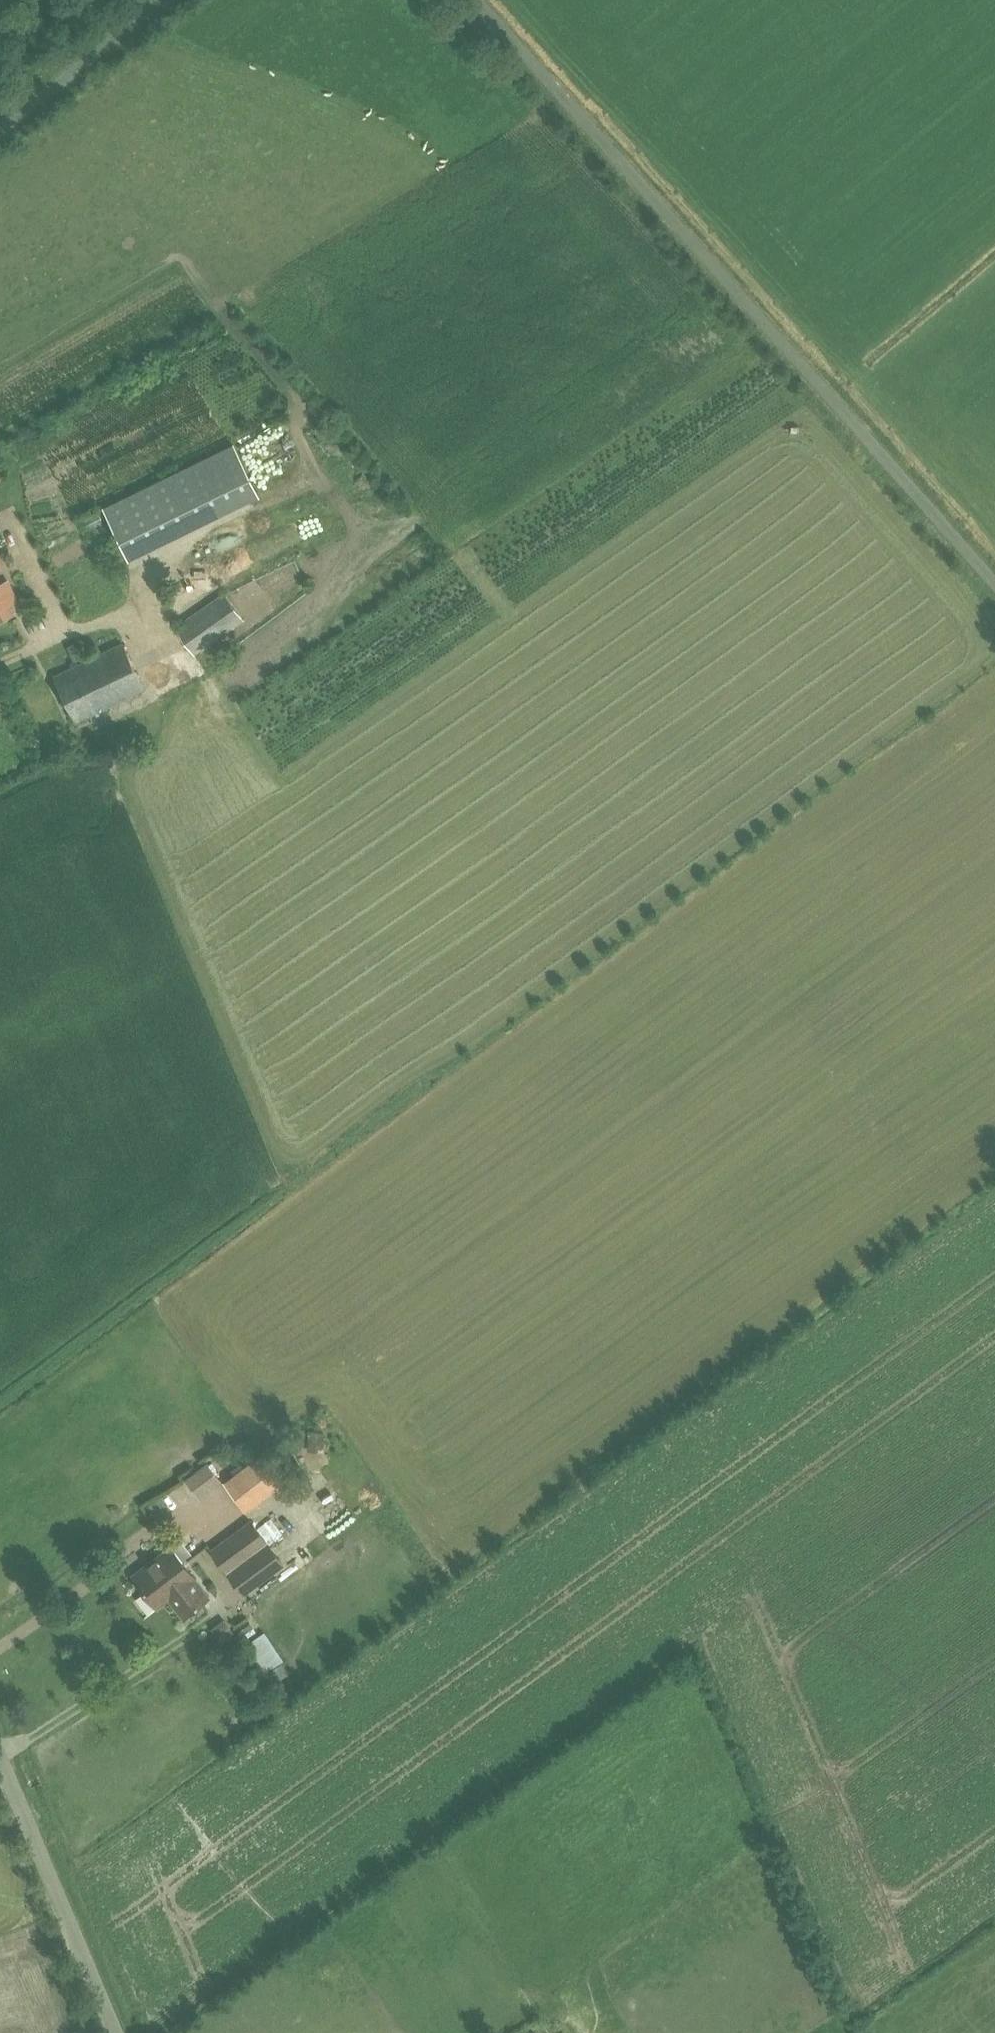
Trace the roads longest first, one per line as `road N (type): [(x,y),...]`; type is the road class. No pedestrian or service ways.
road 1 (unclassified): [(994,583),(473,0)]
road 2 (unclassified): [(114,2032),(0,1757)]
road 3 (unclassified): [(0,132),(166,0)]

